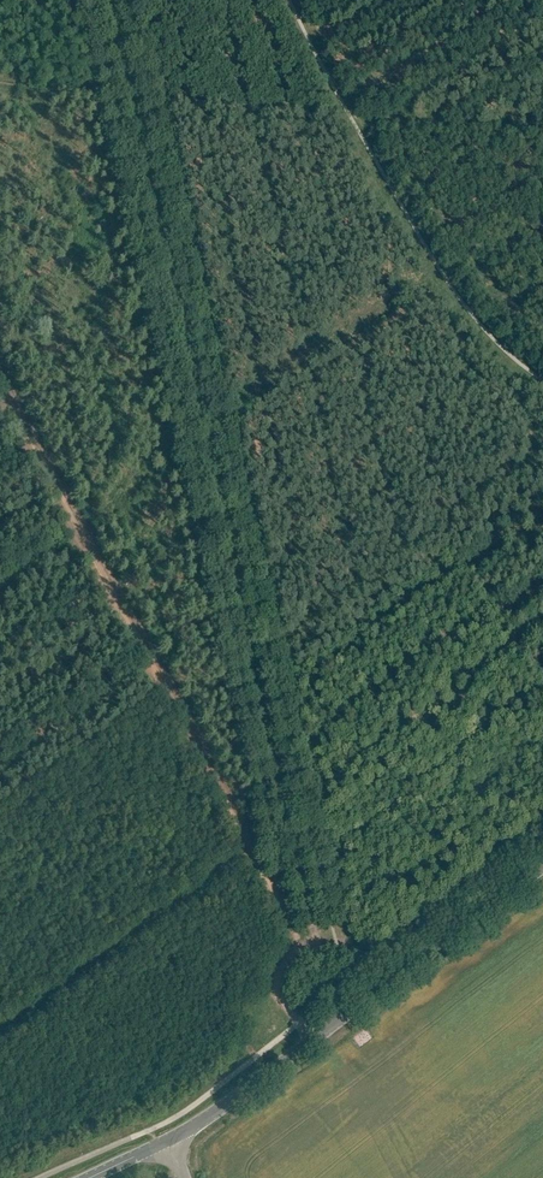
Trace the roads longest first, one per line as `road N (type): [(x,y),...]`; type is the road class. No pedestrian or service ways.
road 1 (tertiary): [(312,1040),(542,867)]
road 2 (tertiary): [(172,1139),(312,1040)]
road 3 (unclassified): [(312,1040),(286,1006),(286,984),(298,963),(317,952),(356,960)]

